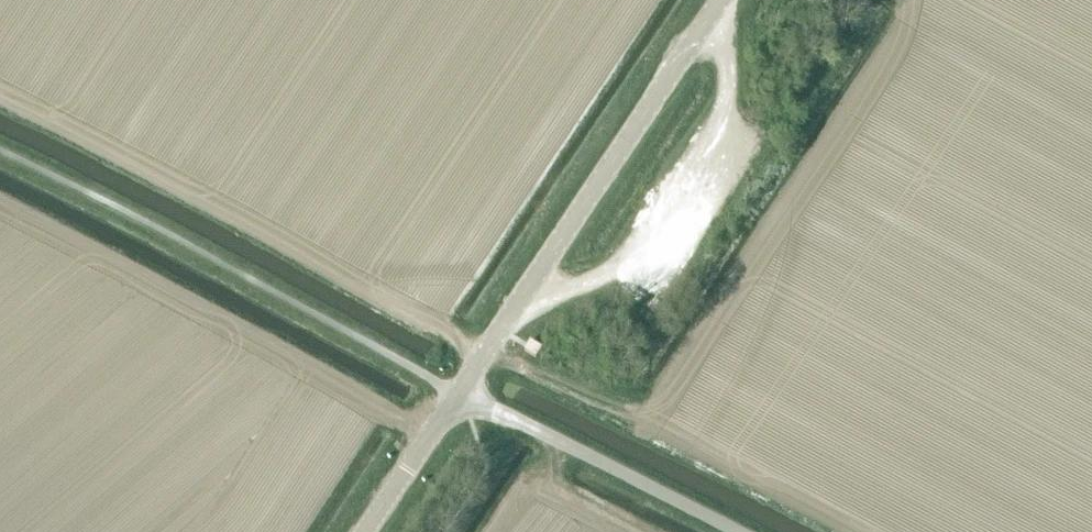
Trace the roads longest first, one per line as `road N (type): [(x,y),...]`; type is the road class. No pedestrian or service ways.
road 1 (tertiary): [(458,395),(723,0)]
road 2 (unclassified): [(732,531),(458,395)]
road 3 (tertiary): [(367,531),(458,395)]

